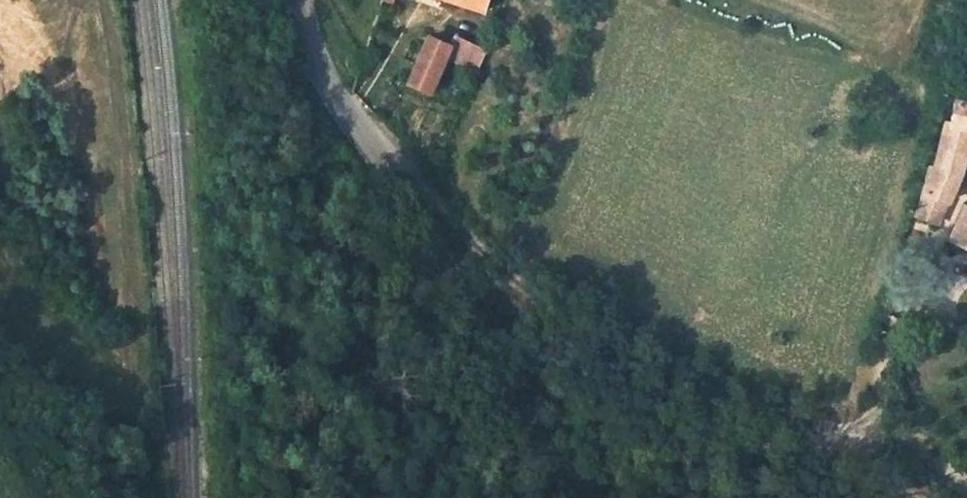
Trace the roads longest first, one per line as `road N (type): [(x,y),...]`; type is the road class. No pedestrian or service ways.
road 1 (unclassified): [(406,191),(533,299),(666,373),(838,431),(930,497)]
road 2 (unclassified): [(406,191),(541,453),(591,497)]
road 3 (unclassified): [(299,0),(314,57),(344,113),(406,191)]

